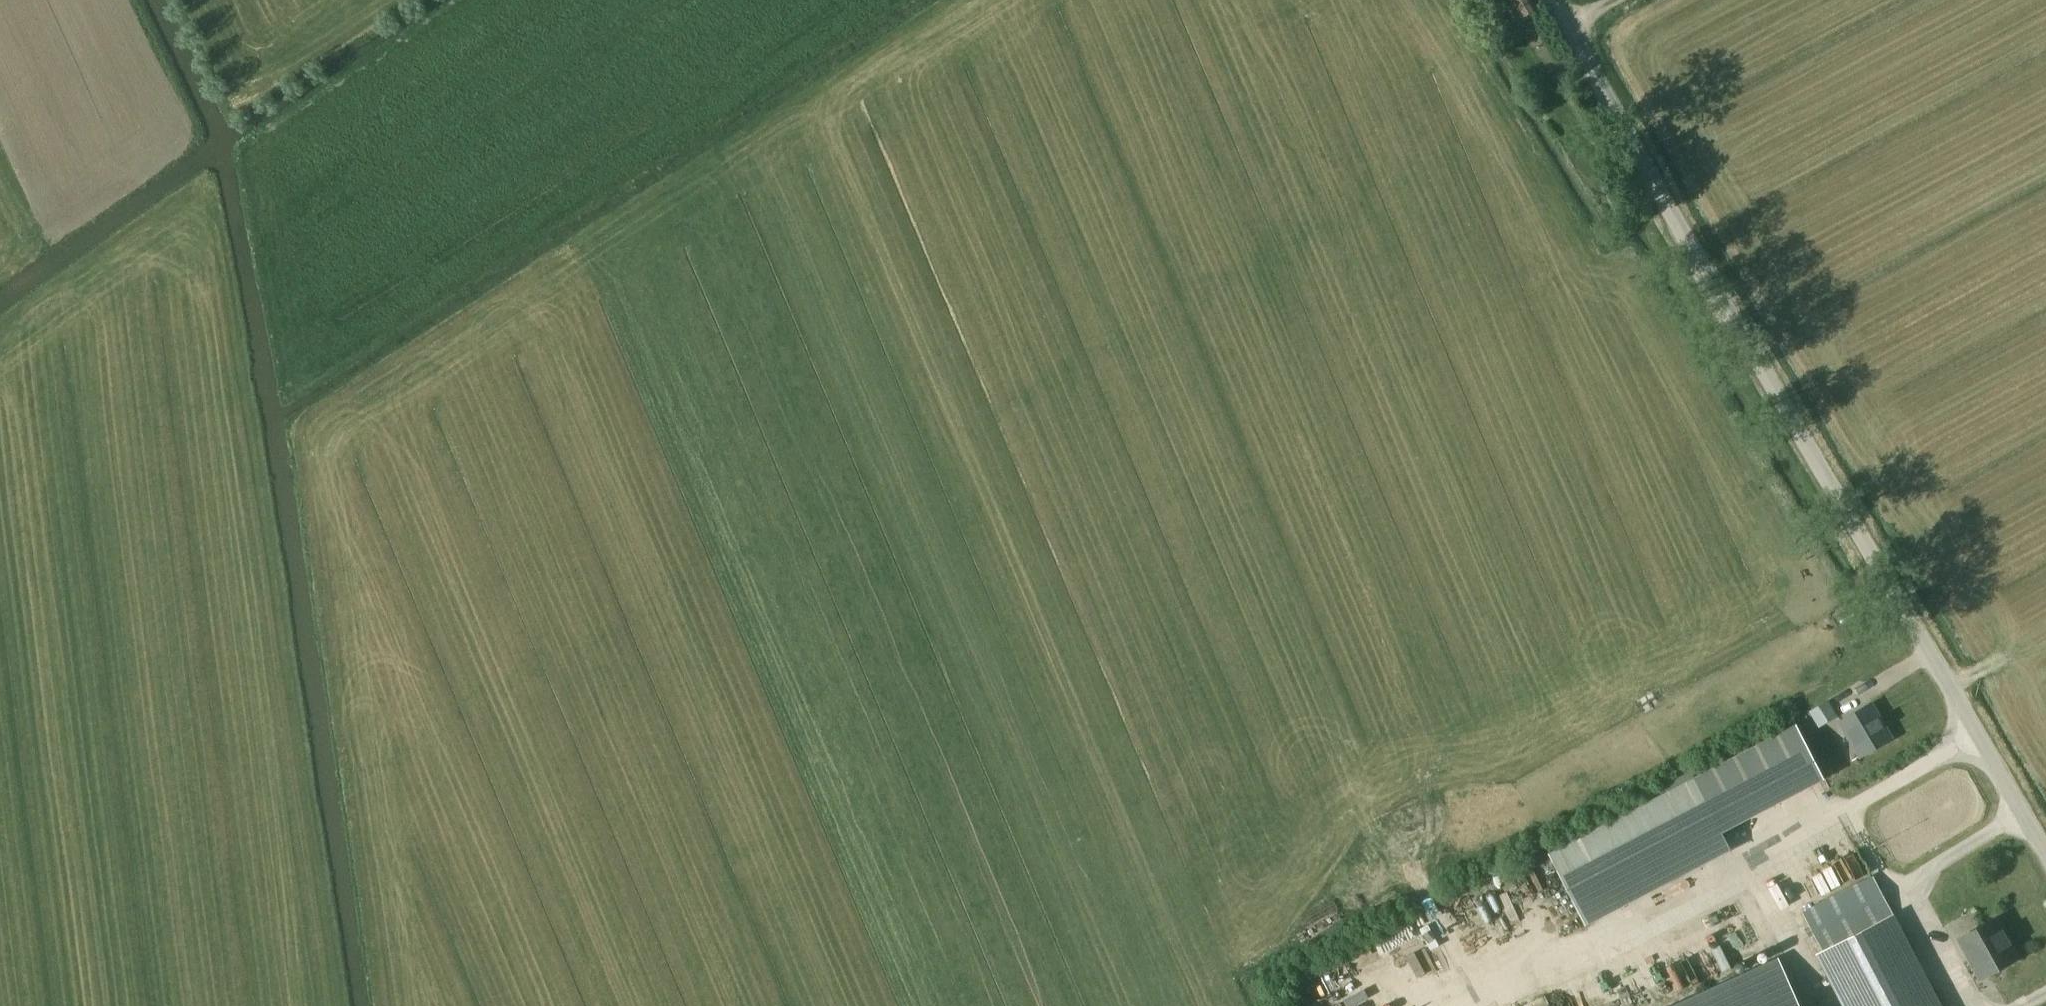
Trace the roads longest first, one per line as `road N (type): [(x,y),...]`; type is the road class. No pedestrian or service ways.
road 1 (unclassified): [(2045,855),(1555,0)]

